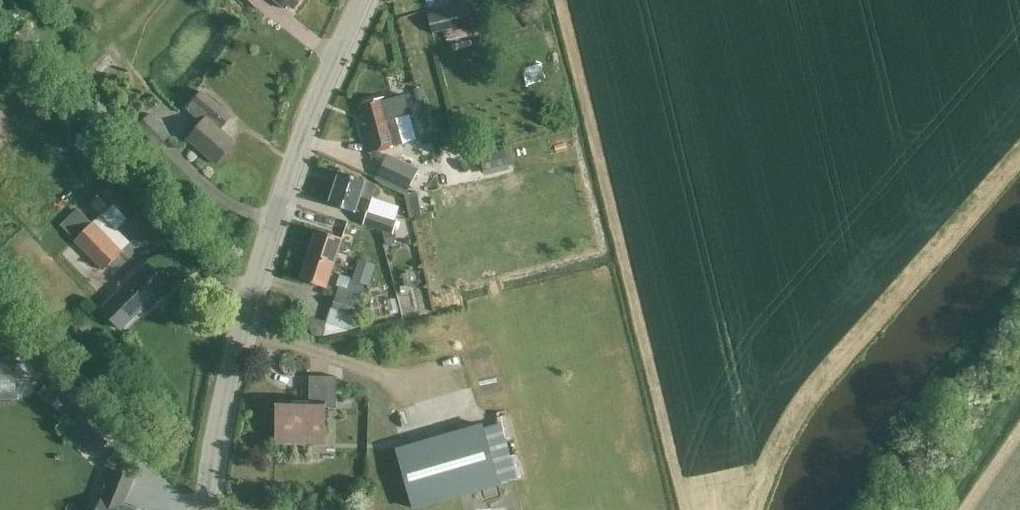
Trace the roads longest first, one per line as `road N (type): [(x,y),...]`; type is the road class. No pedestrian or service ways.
road 1 (tertiary): [(204,509),(250,296),(302,138),(362,0)]

